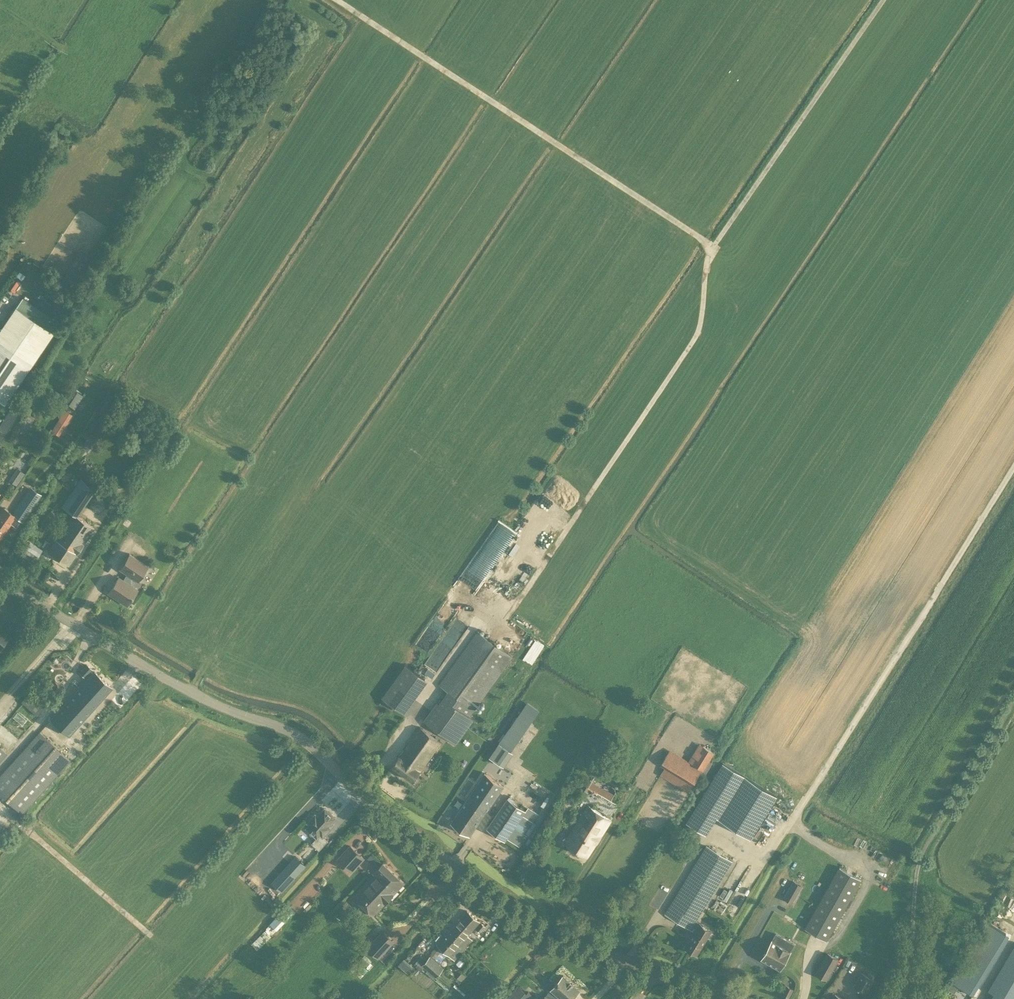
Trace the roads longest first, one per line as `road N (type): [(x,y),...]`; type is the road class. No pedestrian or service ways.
road 1 (unclassified): [(713,998),(548,928),(402,828),(312,745),(186,691),(0,581)]
road 2 (track): [(419,707),(484,612),(513,607),(704,326),(713,247)]
road 3 (track): [(763,866),(1013,460)]
road 4 (track): [(713,247),(330,0)]
road 5 (track): [(713,247),(883,0)]
road 6 (track): [(22,819),(158,934)]
road 7 (track): [(0,775),(50,717),(91,636)]

